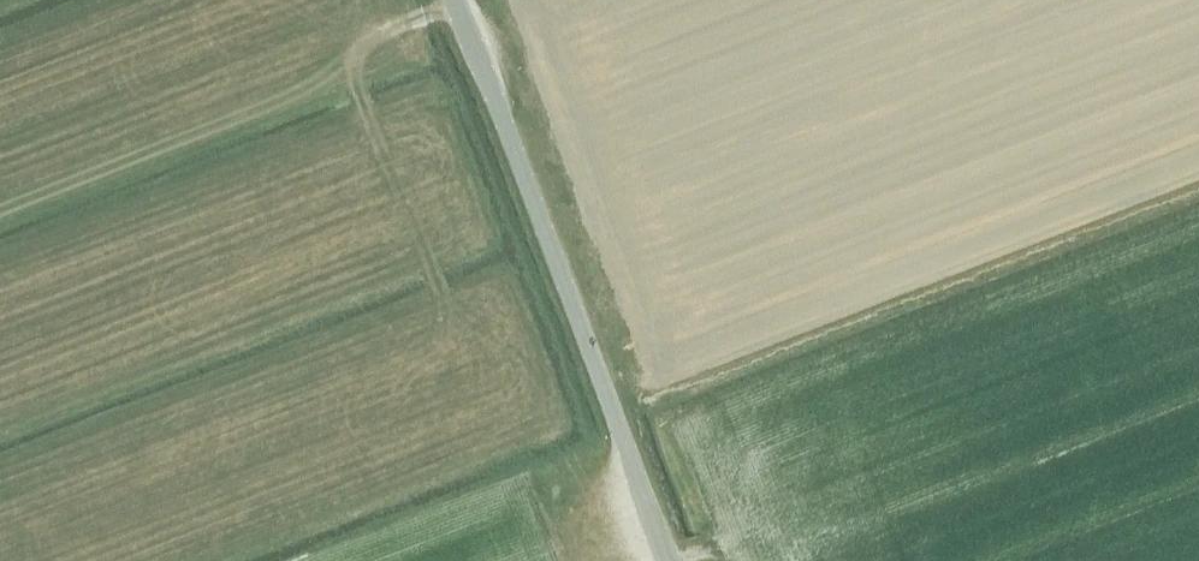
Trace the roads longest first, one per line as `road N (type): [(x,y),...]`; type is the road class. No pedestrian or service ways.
road 1 (unclassified): [(666,560),(457,0)]

